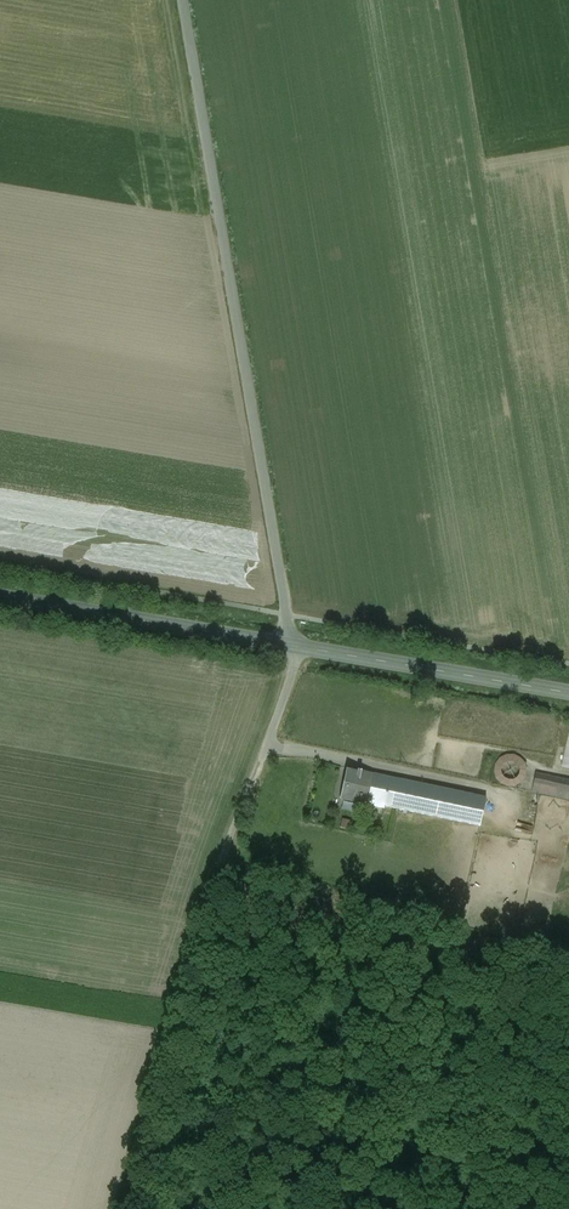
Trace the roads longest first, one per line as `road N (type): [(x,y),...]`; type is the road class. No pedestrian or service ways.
road 1 (unclassified): [(182,0),(287,614),(283,644)]
road 2 (tertiary): [(283,644),(568,693)]
road 3 (tertiary): [(0,595),(283,644)]

